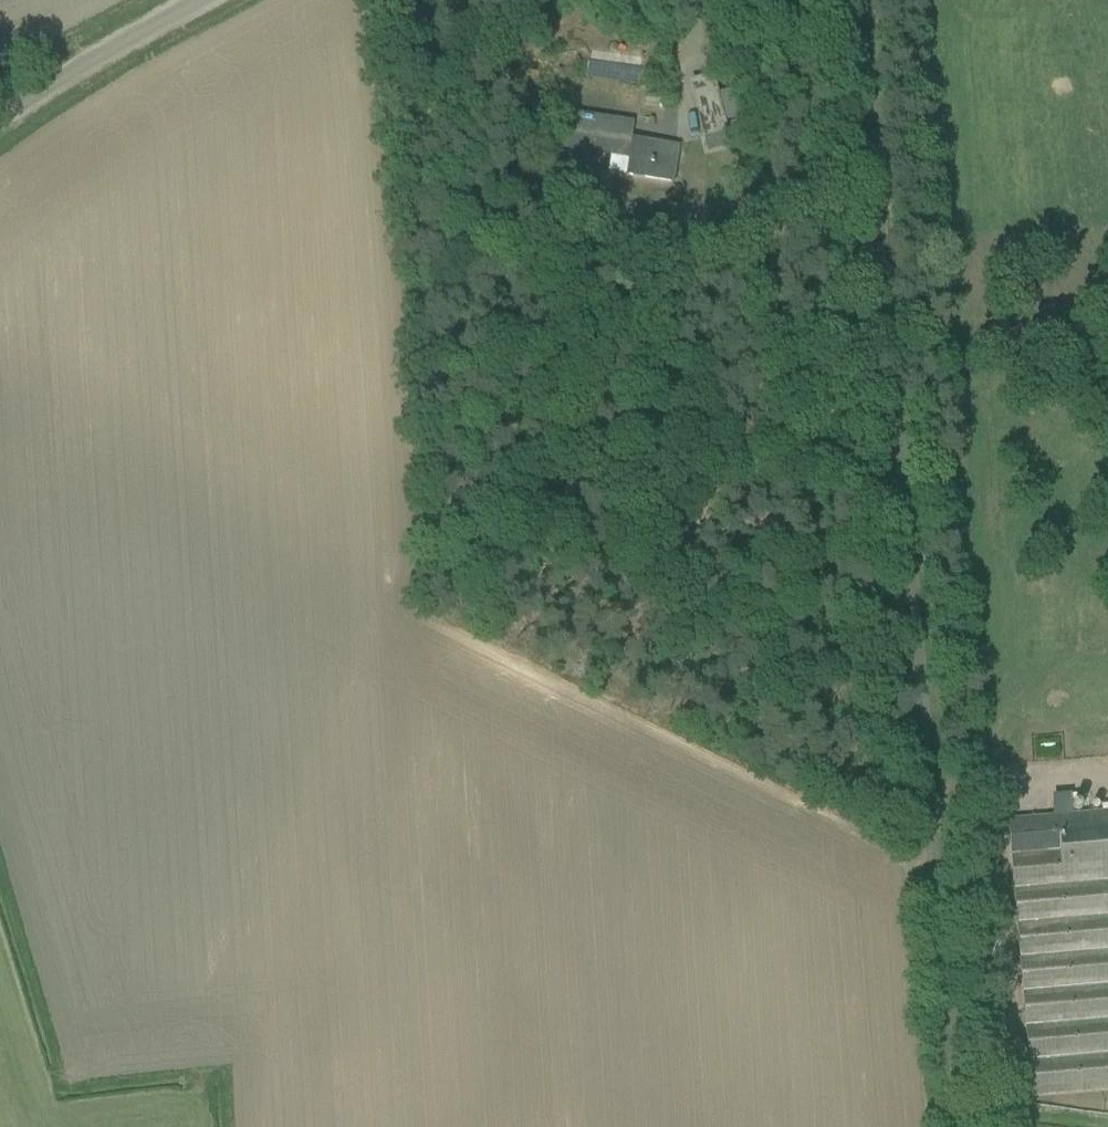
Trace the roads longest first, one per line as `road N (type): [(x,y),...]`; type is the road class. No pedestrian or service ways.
road 1 (unclassified): [(201,0),(0,120)]

